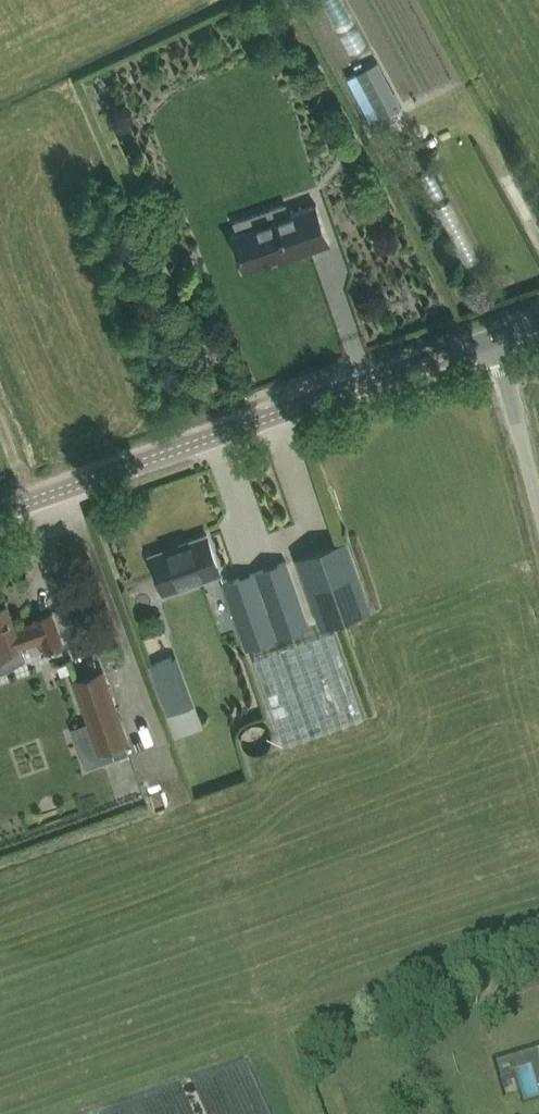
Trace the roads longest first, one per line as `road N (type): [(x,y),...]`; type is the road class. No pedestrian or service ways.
road 1 (unclassified): [(0,521),(493,351)]
road 2 (unclassified): [(538,529),(493,351)]

